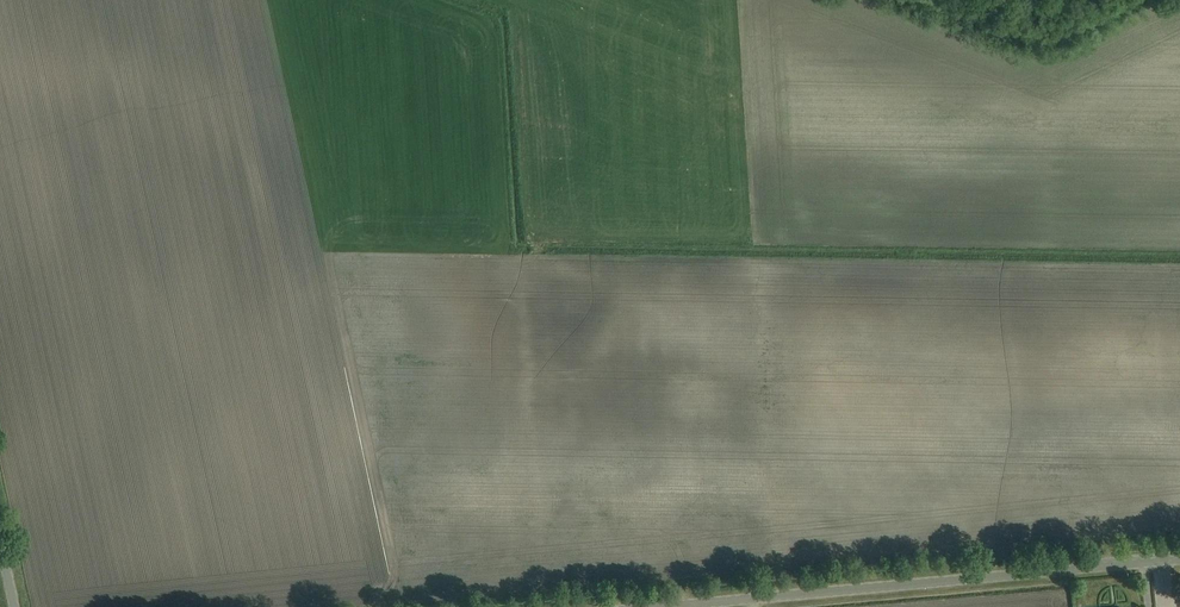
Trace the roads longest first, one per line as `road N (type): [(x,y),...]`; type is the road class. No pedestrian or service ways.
road 1 (unclassified): [(656,606),(1179,560)]

